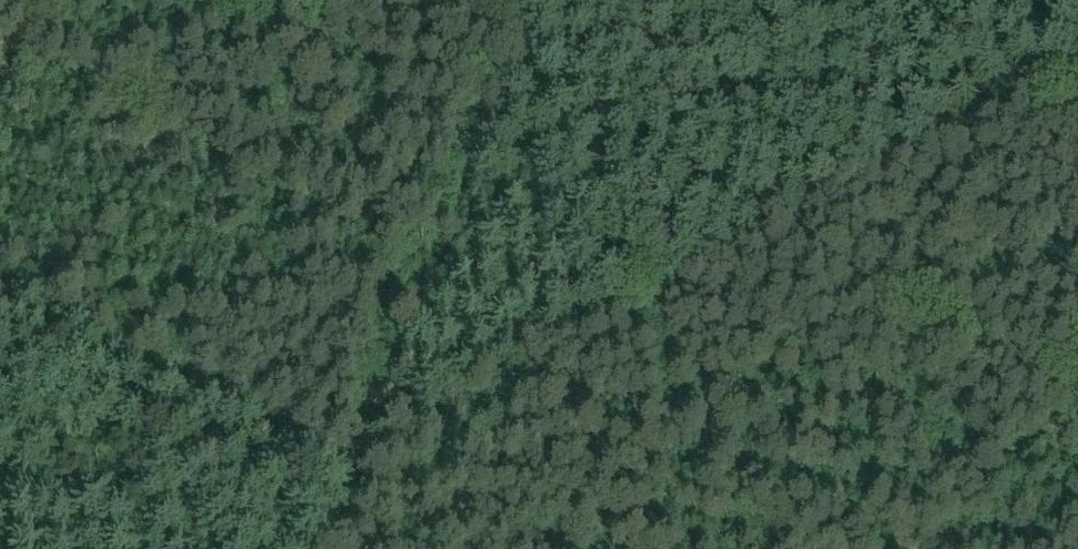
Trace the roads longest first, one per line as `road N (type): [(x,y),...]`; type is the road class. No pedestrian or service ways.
road 1 (track): [(0,298),(84,346),(330,458),(561,548)]

